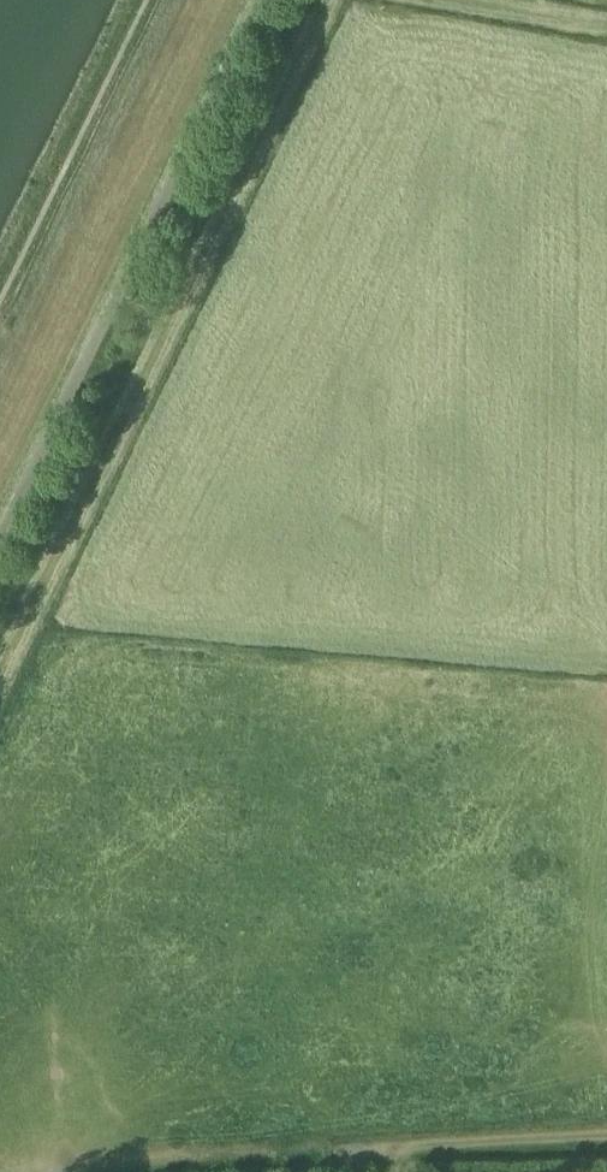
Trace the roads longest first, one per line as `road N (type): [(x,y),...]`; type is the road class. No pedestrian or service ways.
road 1 (unclassified): [(0,548),(268,0)]

